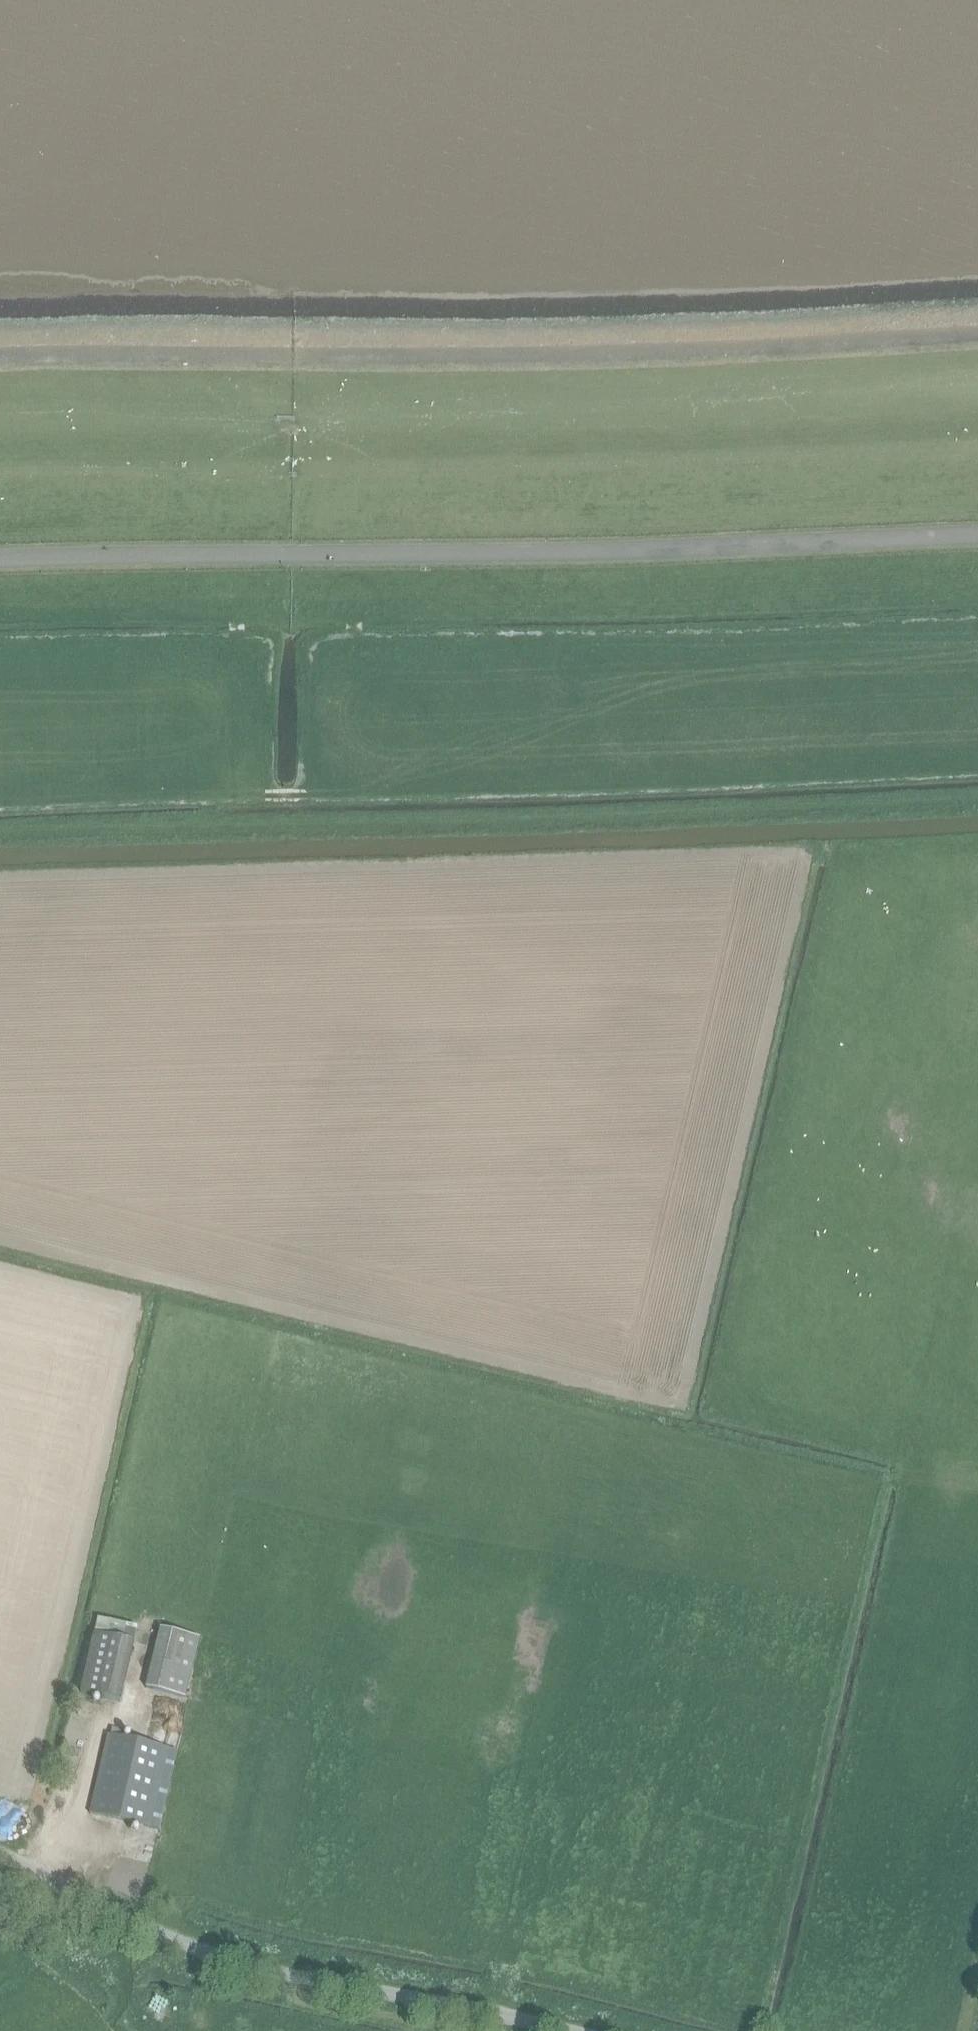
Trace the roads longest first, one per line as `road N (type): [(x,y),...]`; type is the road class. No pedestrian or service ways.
road 1 (unclassified): [(0,562),(977,536)]
road 2 (unclassified): [(565,2030),(196,1949),(0,1852)]

